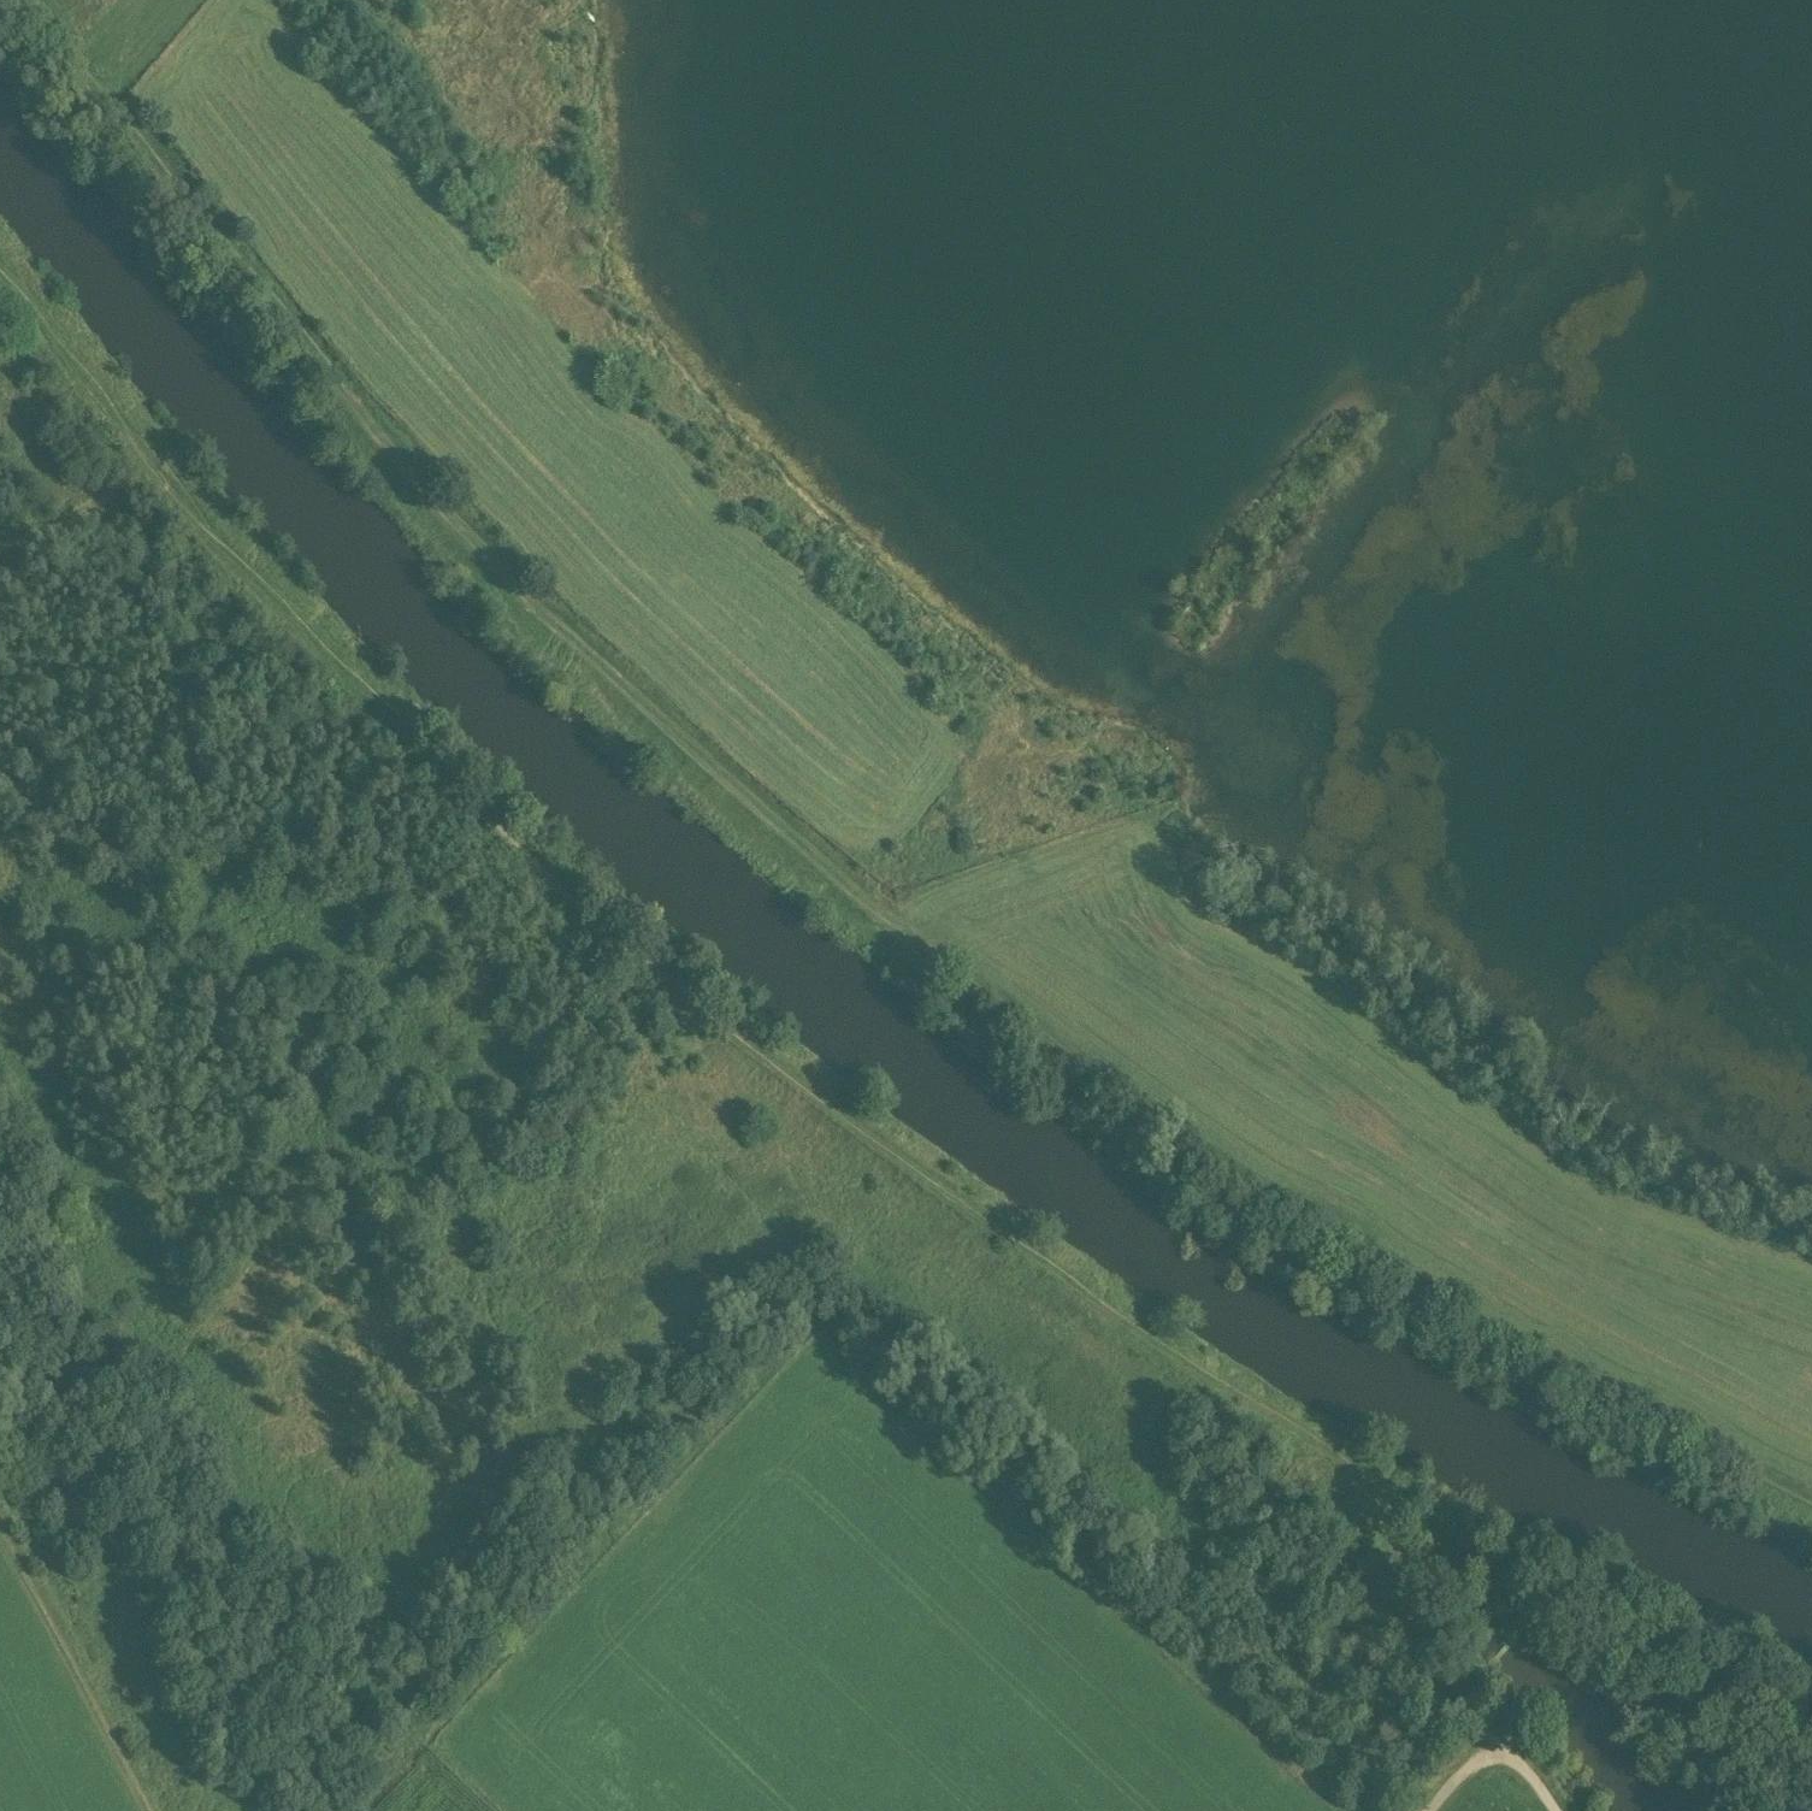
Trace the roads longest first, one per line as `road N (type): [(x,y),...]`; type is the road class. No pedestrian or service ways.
road 1 (track): [(0,268),(194,515),(600,932),(1053,1279),(1381,1493),(1394,1571),(1523,1759)]
road 2 (track): [(0,1532),(146,1810)]

